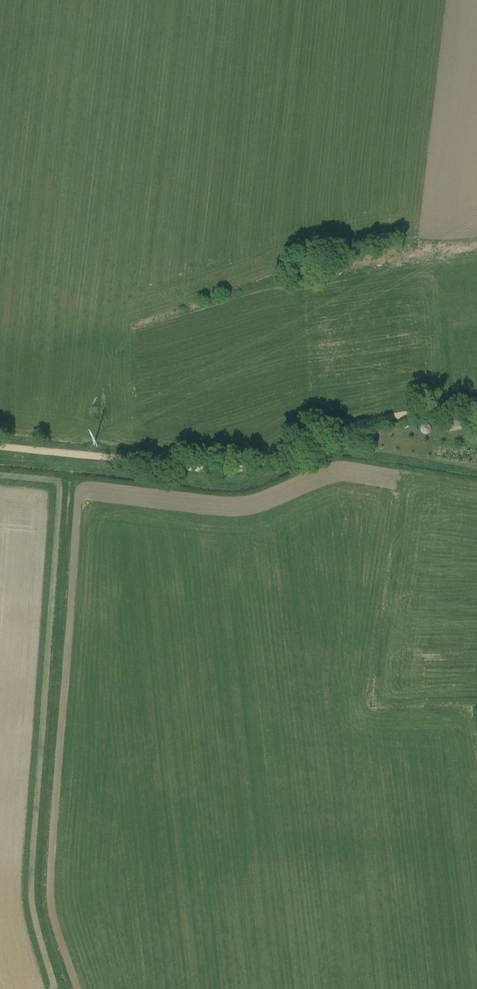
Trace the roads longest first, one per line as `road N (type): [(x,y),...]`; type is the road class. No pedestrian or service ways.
road 1 (track): [(0,447),(225,471),(360,425),(476,399)]

